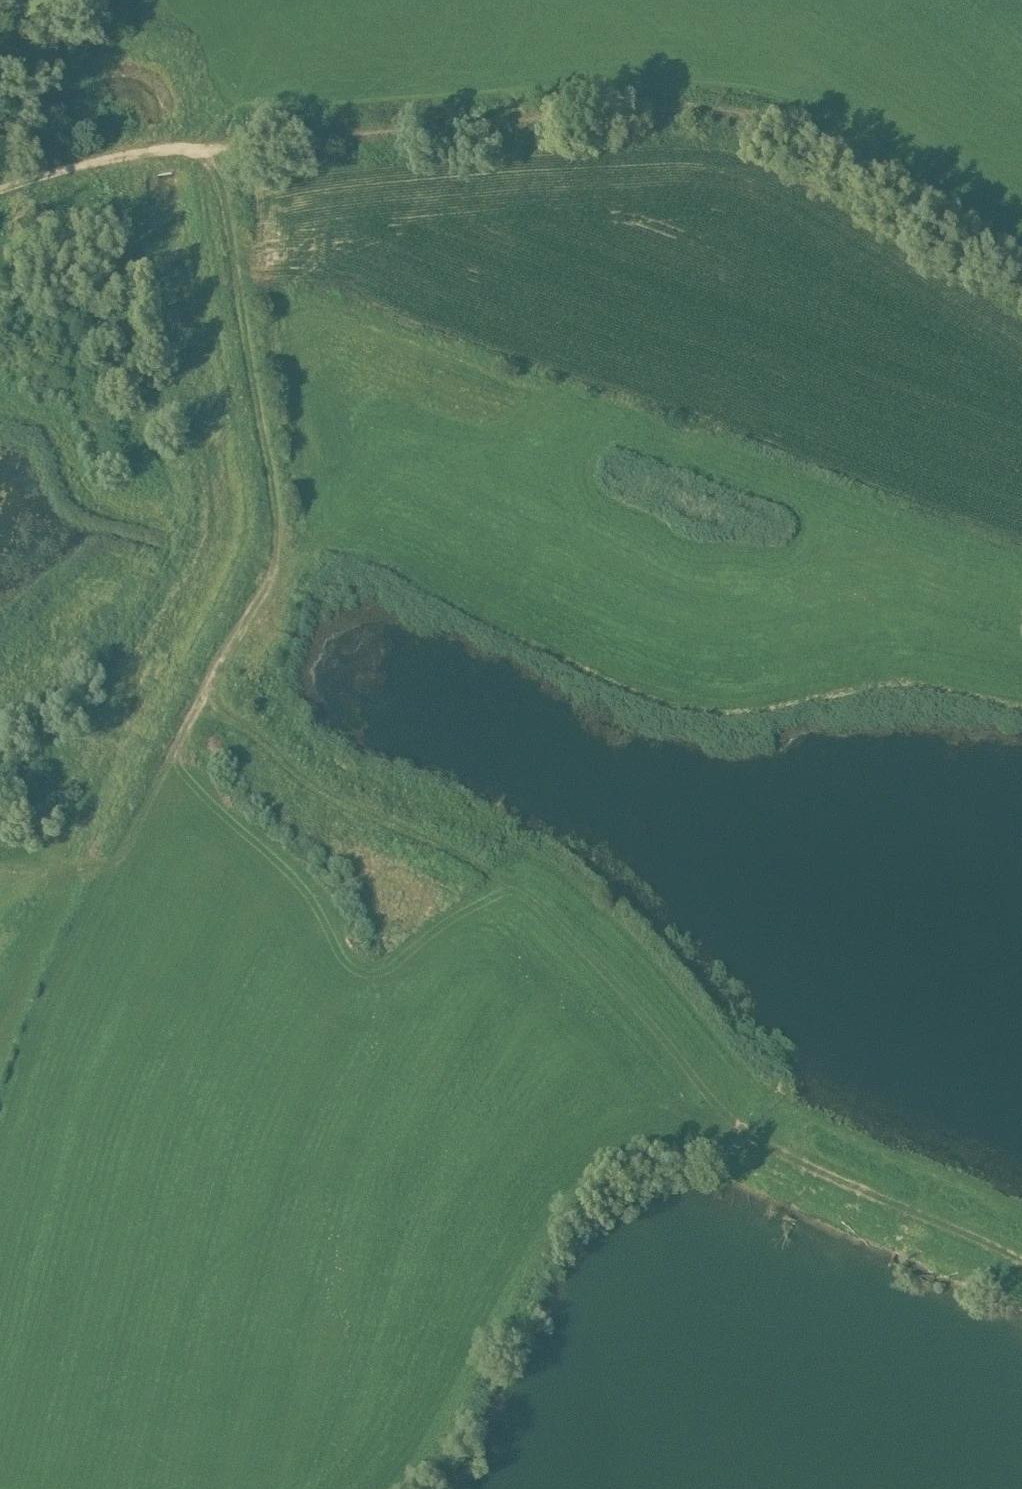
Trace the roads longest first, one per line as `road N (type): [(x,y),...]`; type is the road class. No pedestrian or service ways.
road 1 (track): [(729,1127),(667,1037),(522,892),(347,805),(299,775),(259,730),(199,705),(266,582),(277,521),(218,148)]
road 2 (track): [(1021,1261),(707,1120),(647,1124),(555,1151)]
road 3 (track): [(199,705),(126,849),(37,888),(0,886)]
road 4 (unclassified): [(189,150),(66,167),(0,190)]

